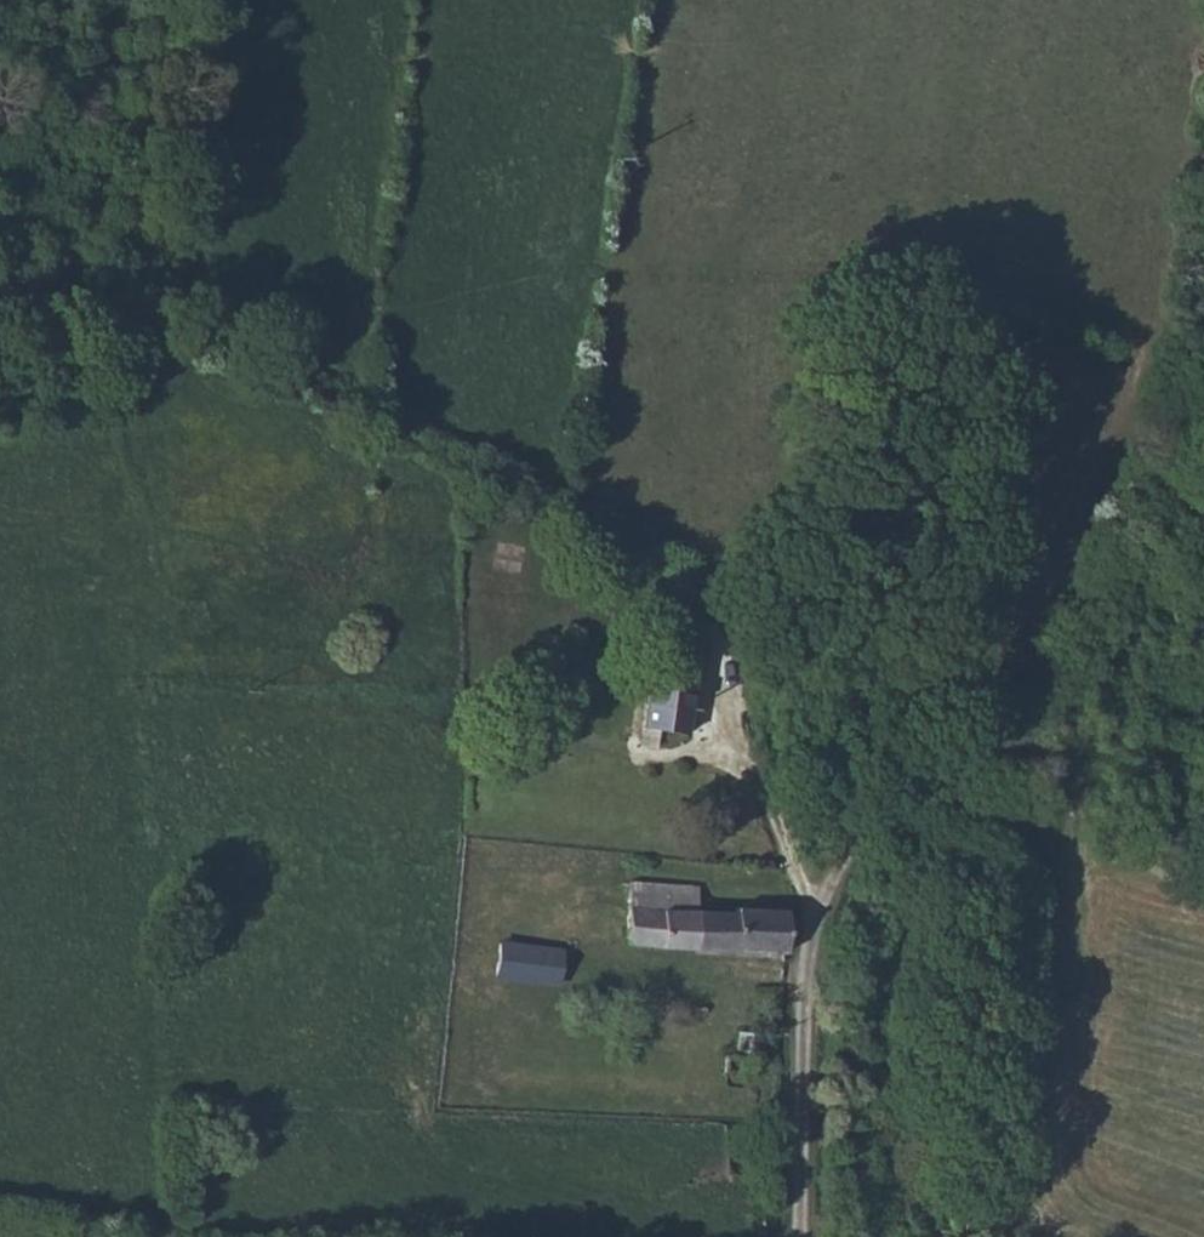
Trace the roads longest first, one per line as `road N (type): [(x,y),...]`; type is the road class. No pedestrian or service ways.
road 1 (unclassified): [(799,1236),(814,927),(836,875),(906,780),(999,755)]

